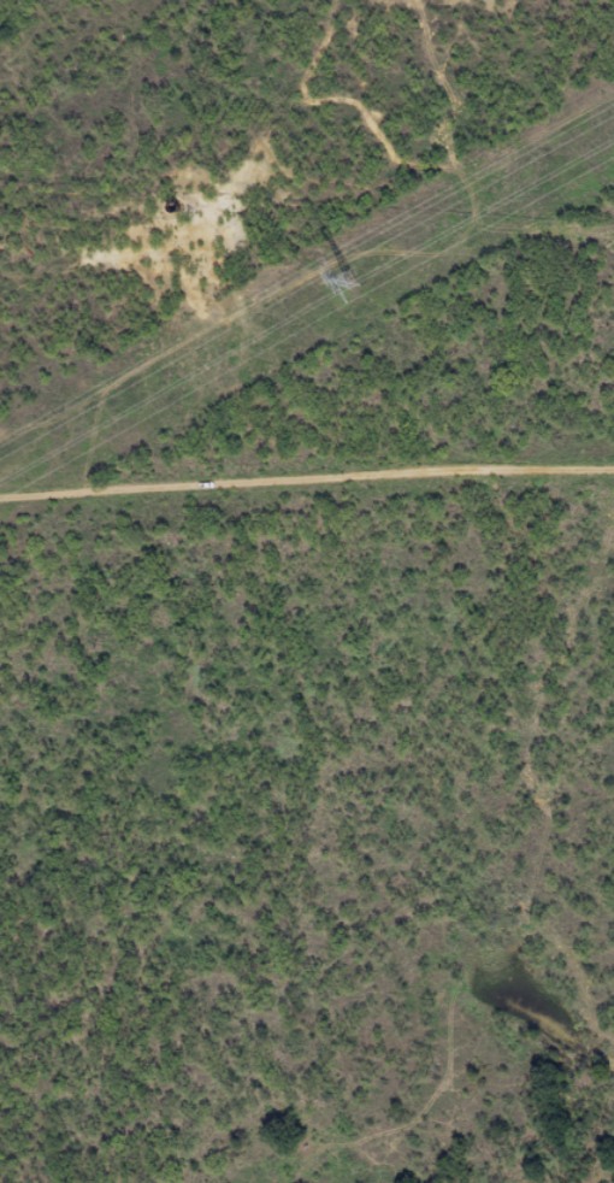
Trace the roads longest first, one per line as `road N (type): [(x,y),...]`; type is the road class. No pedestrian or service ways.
road 1 (residential): [(613,490),(189,490),(0,505)]

